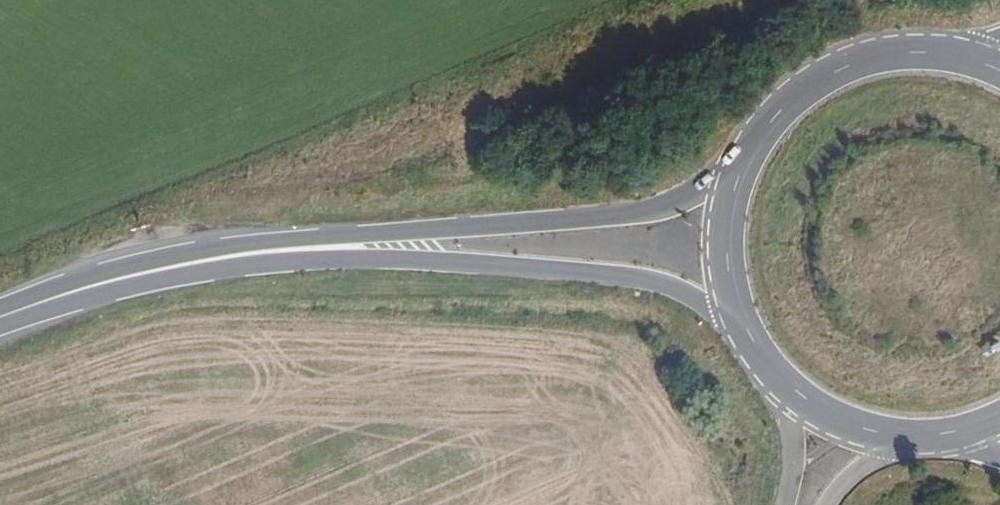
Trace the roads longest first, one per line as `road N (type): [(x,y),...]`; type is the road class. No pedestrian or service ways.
road 1 (primary): [(285,251),(632,278),(670,285),(747,337)]
road 2 (primary): [(742,162),(664,208),(619,217),(285,251)]
road 3 (primary): [(0,319),(126,279),(285,251)]
road 4 (primary): [(965,56),(928,51),(852,62),(787,101),(742,162)]
road 5 (primary): [(747,337),(787,387),(817,410),(887,435),(924,438)]
road 6 (primary): [(742,162),(725,220),(727,280),(747,337)]

